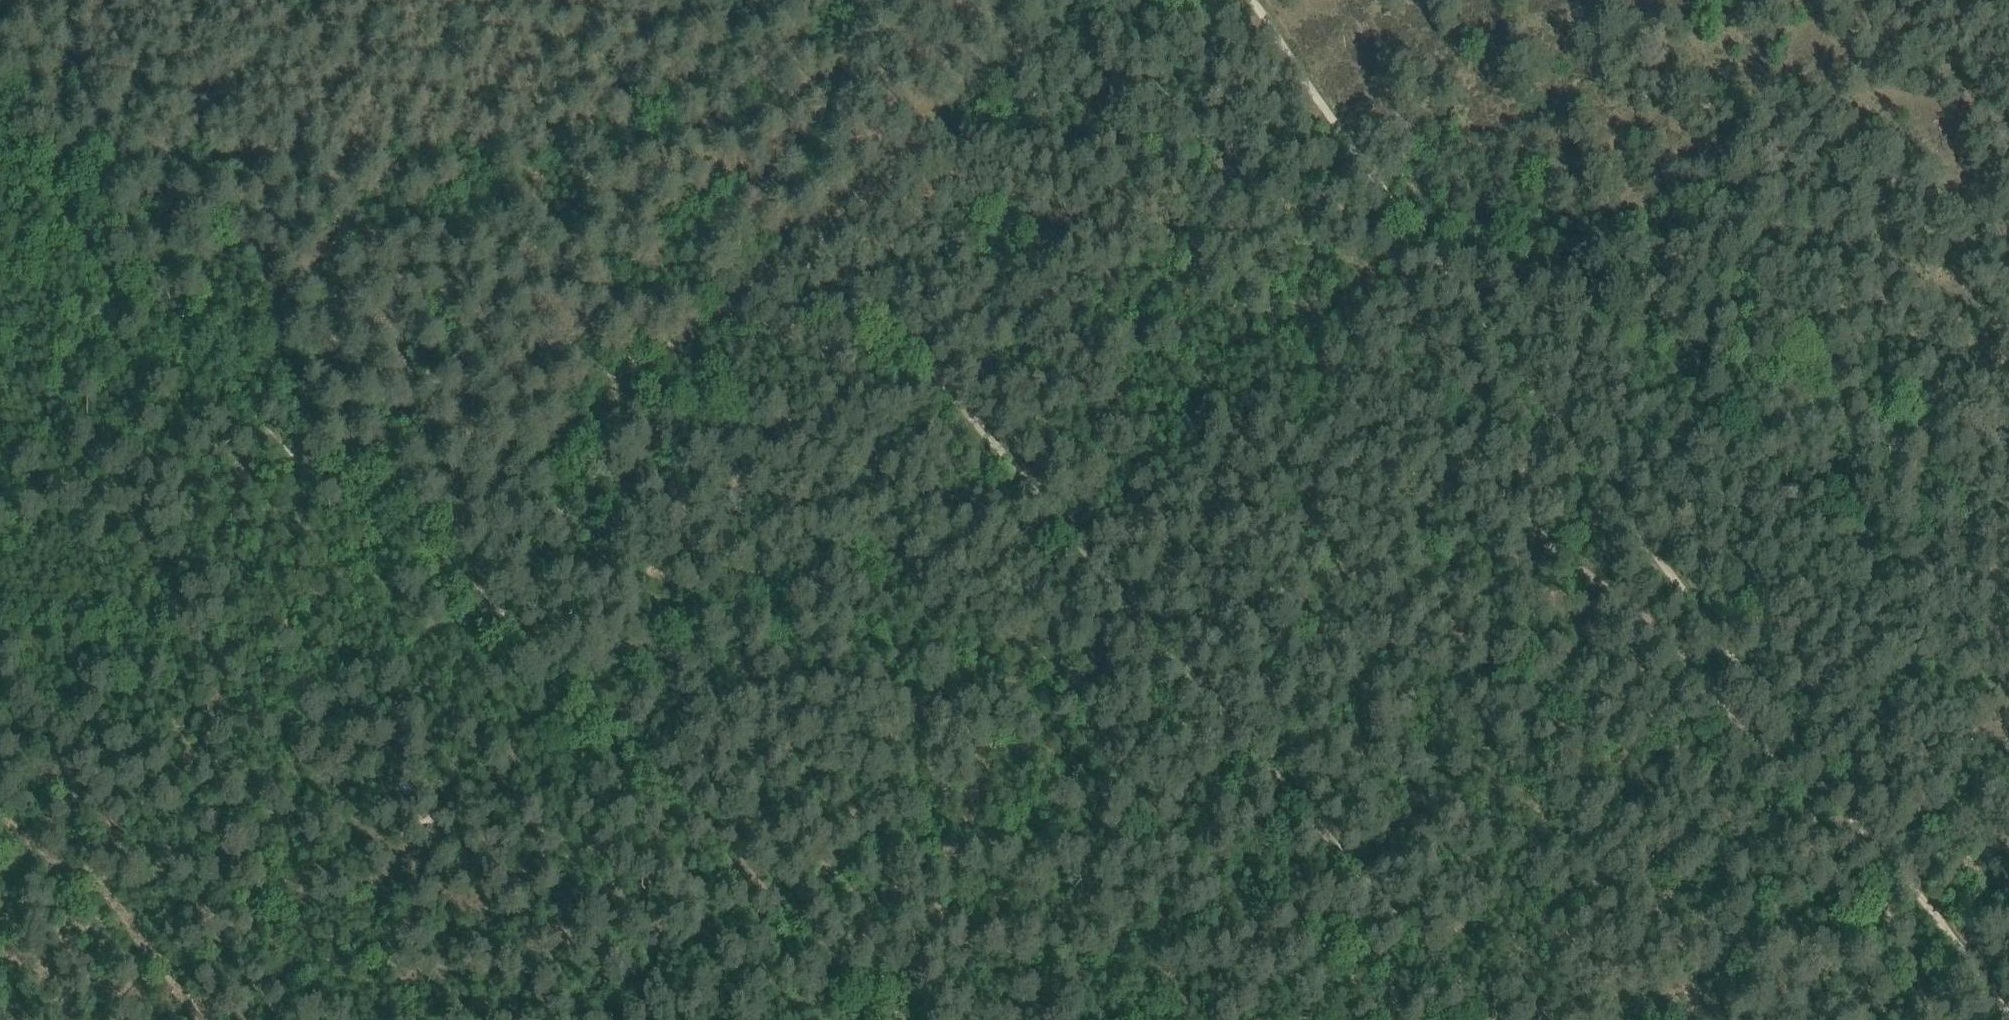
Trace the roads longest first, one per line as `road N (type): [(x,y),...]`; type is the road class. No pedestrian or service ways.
road 1 (track): [(630,0),(815,232),(1481,1019)]
road 2 (track): [(0,123),(385,519),(435,550),(467,550)]

